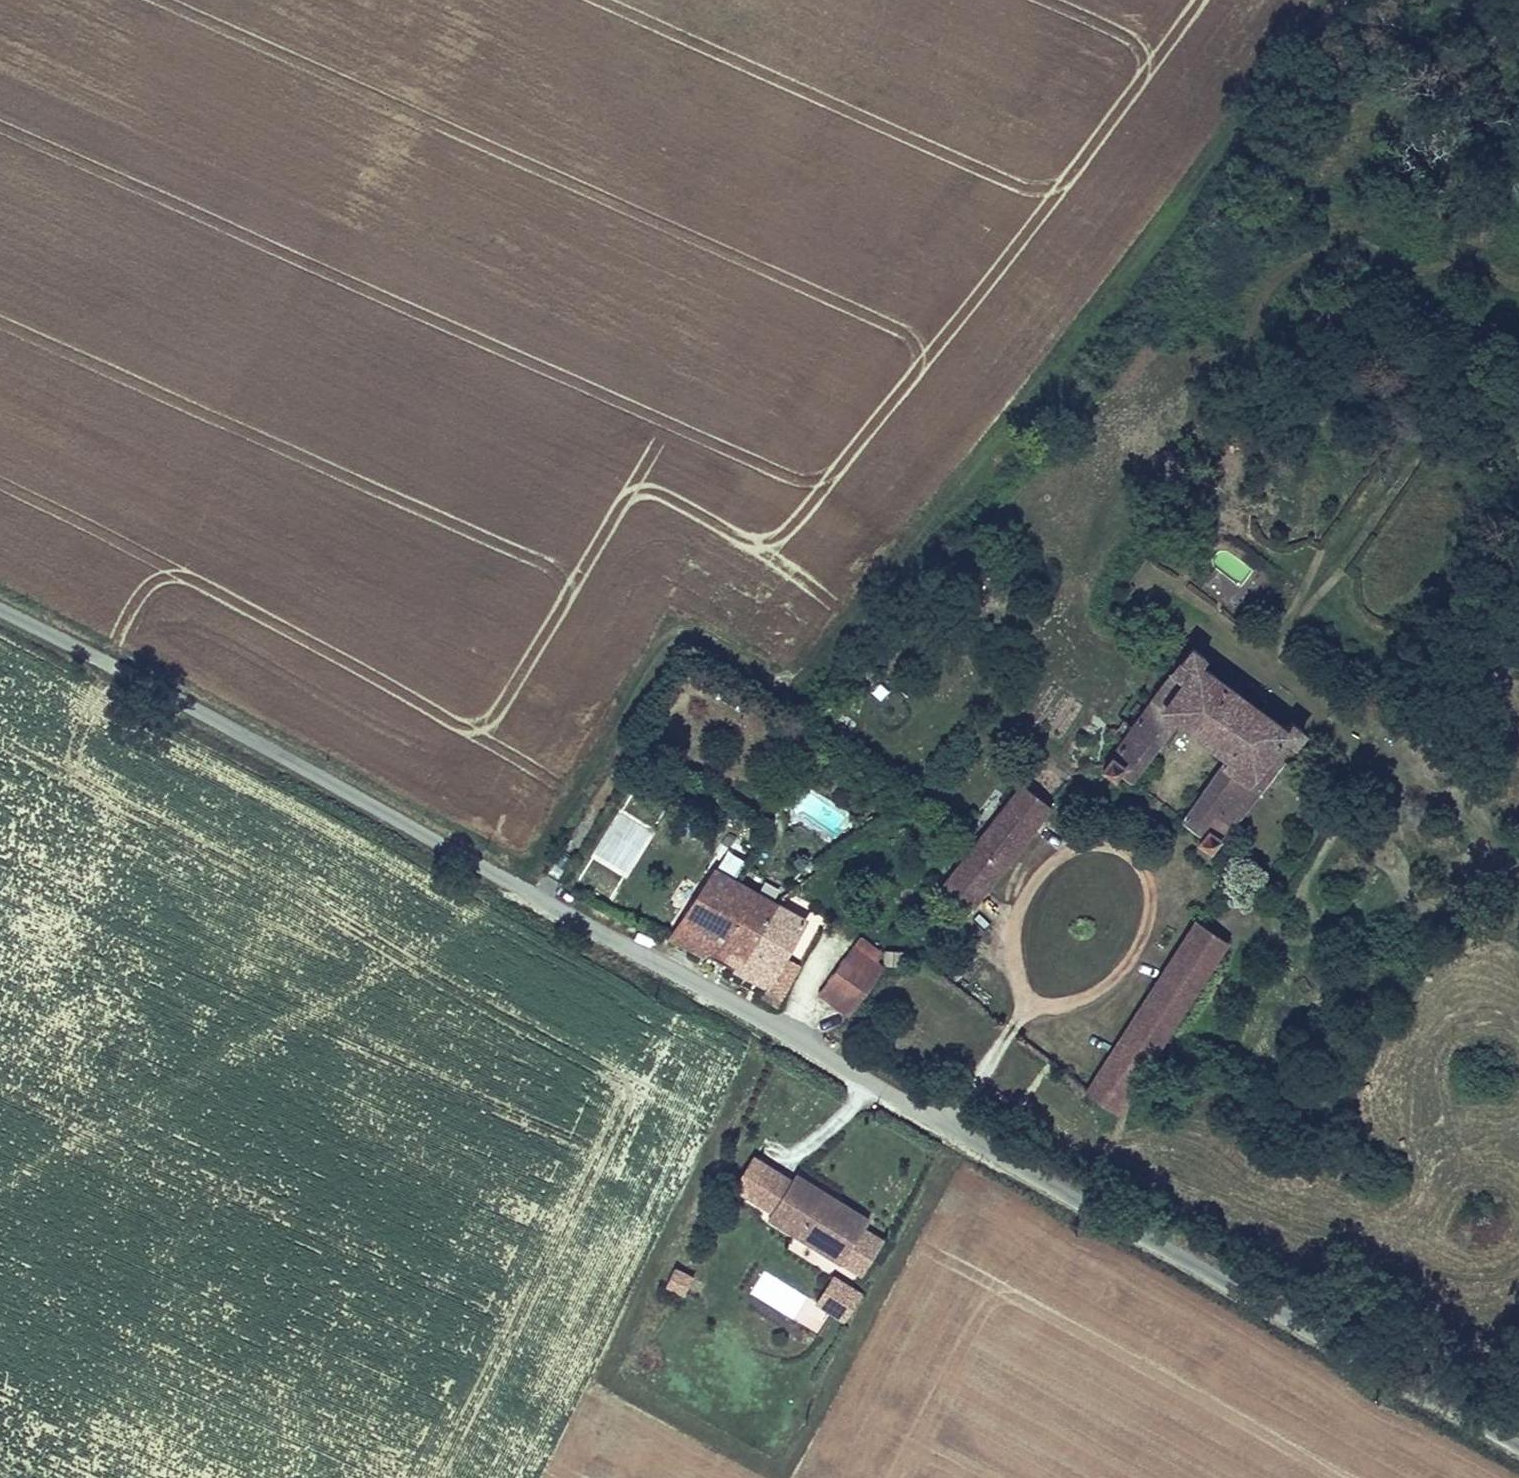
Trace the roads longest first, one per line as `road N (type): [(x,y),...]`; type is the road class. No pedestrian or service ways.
road 1 (unclassified): [(0,611),(353,783),(1102,1233),(1518,1462)]

